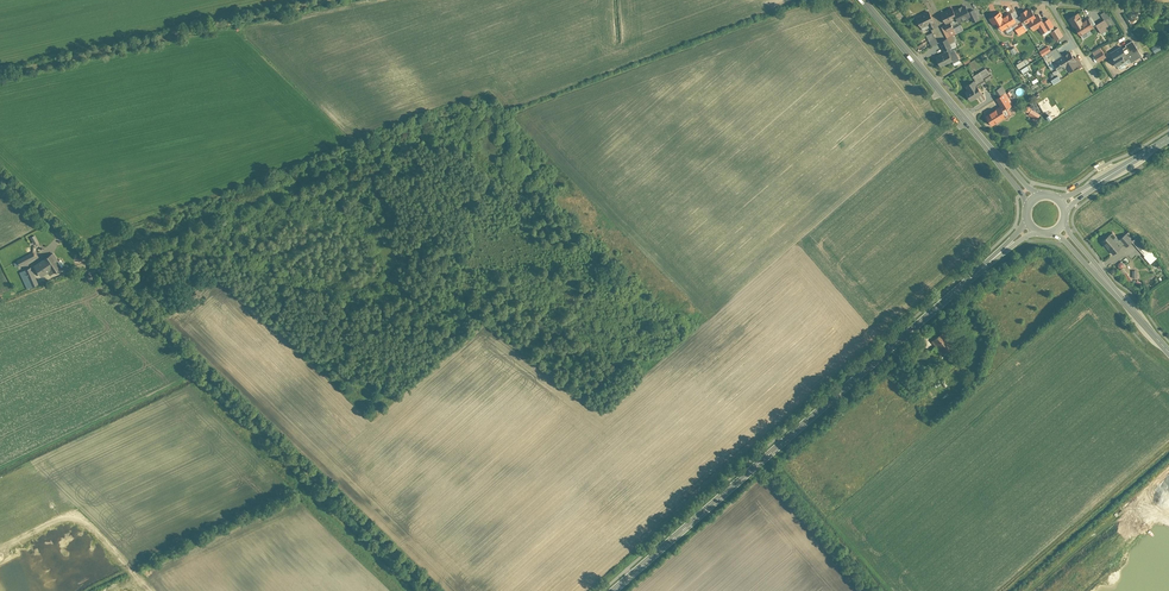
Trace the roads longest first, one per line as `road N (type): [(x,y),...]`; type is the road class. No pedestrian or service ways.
road 1 (unclassified): [(431,590),(0,175)]
road 2 (tertiary): [(615,590),(1013,243)]
road 3 (track): [(0,74),(313,0)]
road 4 (tertiary): [(863,0),(1000,161)]
road 5 (residential): [(975,0),(1145,12)]
road 6 (tertiary): [(1077,247),(1168,353)]

